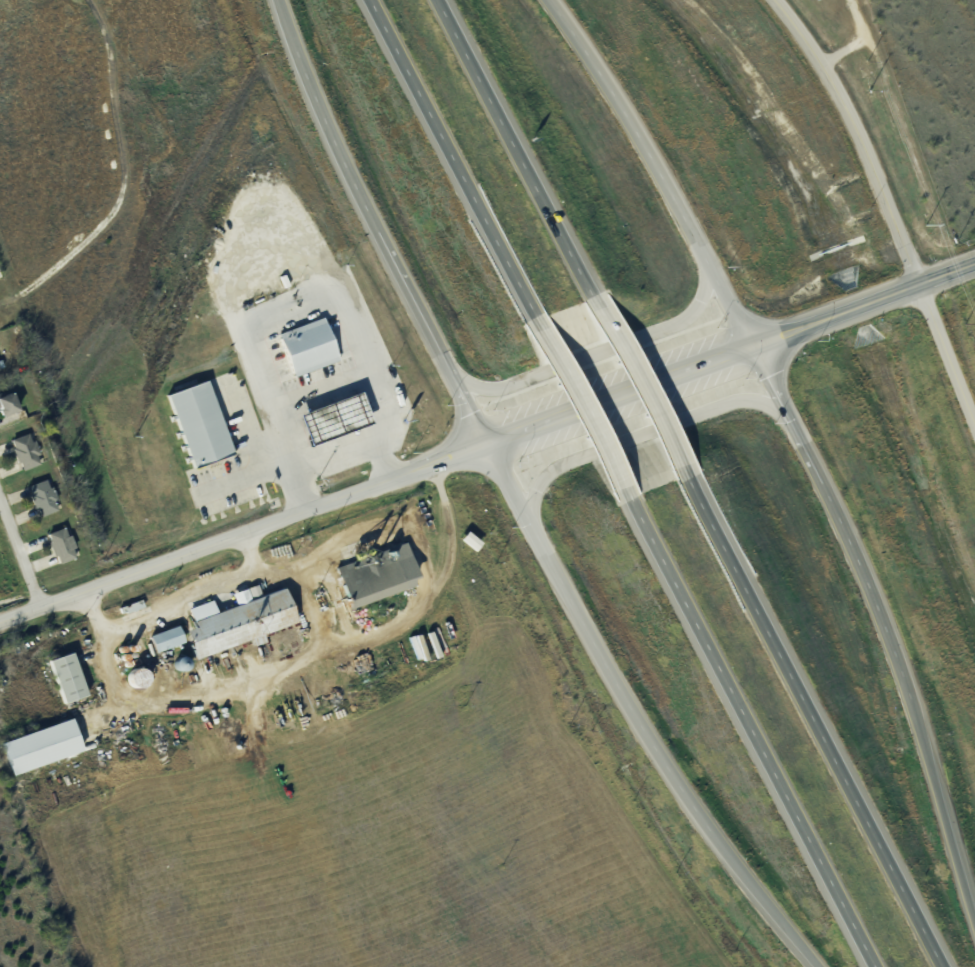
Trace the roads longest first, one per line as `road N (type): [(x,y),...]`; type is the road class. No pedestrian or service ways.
road 1 (secondary): [(0,617),(974,265)]
road 2 (motorway): [(974,929),(889,638),(748,347)]
road 3 (motorway): [(483,443),(647,739),(741,875),(819,966)]
road 4 (motorway): [(941,966),(682,468)]
road 5 (motorway): [(626,492),(877,966)]
road 6 (motorway): [(276,0),(305,79),(483,443)]
road 7 (residential): [(773,0),(840,100),(974,430)]
road 8 (motorway): [(748,347),(640,138),(548,0)]
road 9 (motorway): [(370,0),(537,319)]
road 10 (motorway): [(595,301),(438,0)]
road 11 (motorway): [(448,373),(475,386),(504,387),(688,317),(703,295),(705,265)]
road 12 (motorway): [(781,412),(764,402),(731,401),(554,467),(535,487),(529,528)]
road 13 (motorway): [(537,319),(626,492)]
road 14 (motorway): [(682,468),(595,301)]

